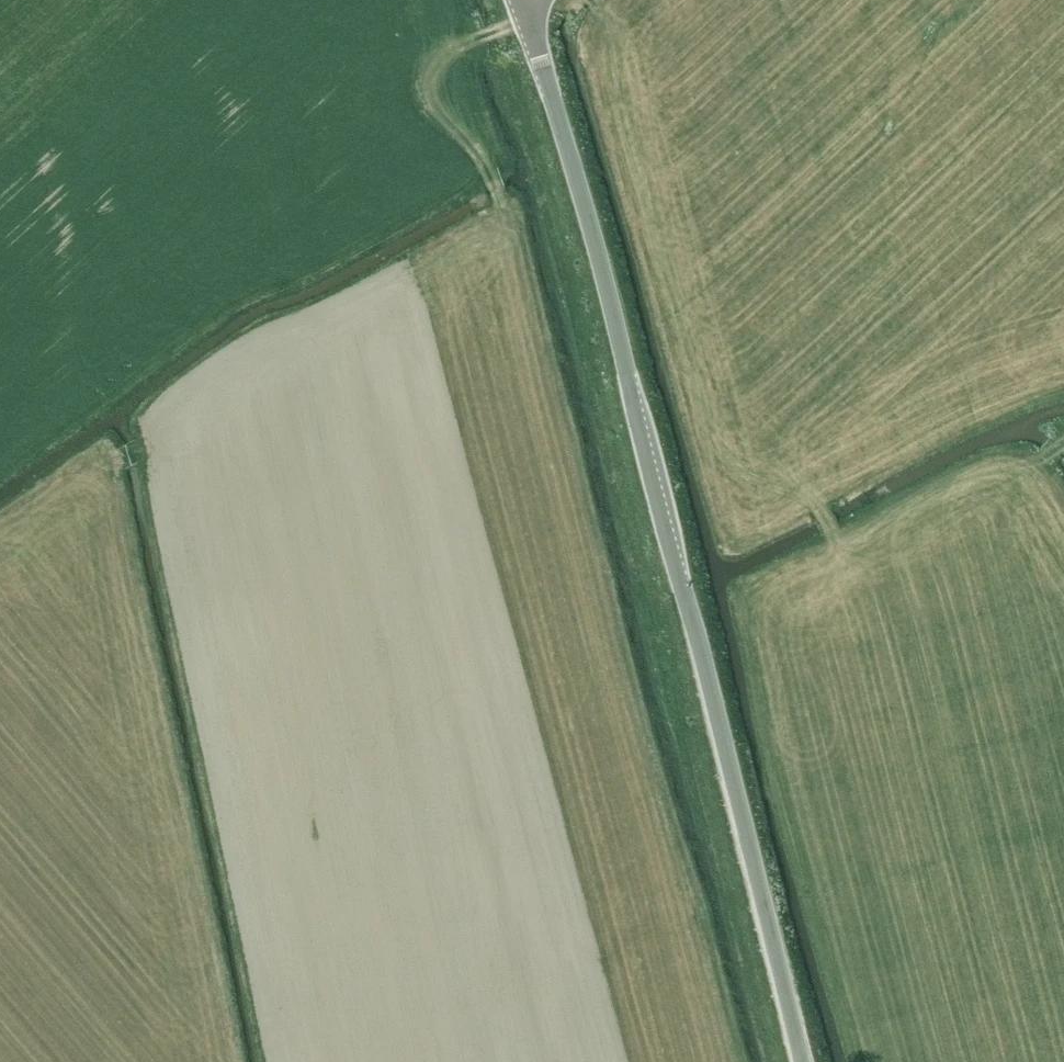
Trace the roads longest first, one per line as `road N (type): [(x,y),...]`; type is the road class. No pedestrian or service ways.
road 1 (tertiary): [(798,1061),(519,5)]
road 2 (track): [(0,533),(153,441)]

